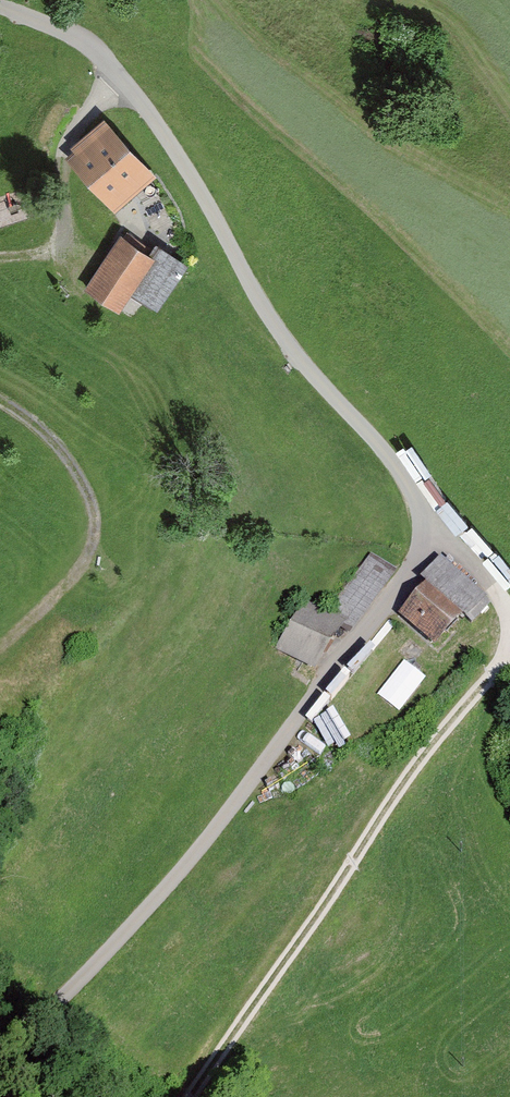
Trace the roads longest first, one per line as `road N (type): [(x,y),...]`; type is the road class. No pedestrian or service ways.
road 1 (residential): [(424,527),(417,499),(378,443),(299,361),(169,141),(112,67),(72,33),(0,3)]
road 2 (unclassified): [(0,1062),(214,825),(414,565),(424,527)]
road 3 (track): [(202,1096),(380,812),(509,642)]
road 4 (track): [(0,396),(56,448),(80,491),(85,525),(68,571),(0,631)]
road 5 (track): [(112,67),(60,135),(60,237),(0,252)]
road 6 (track): [(509,632),(506,604),(470,558),(424,527)]

